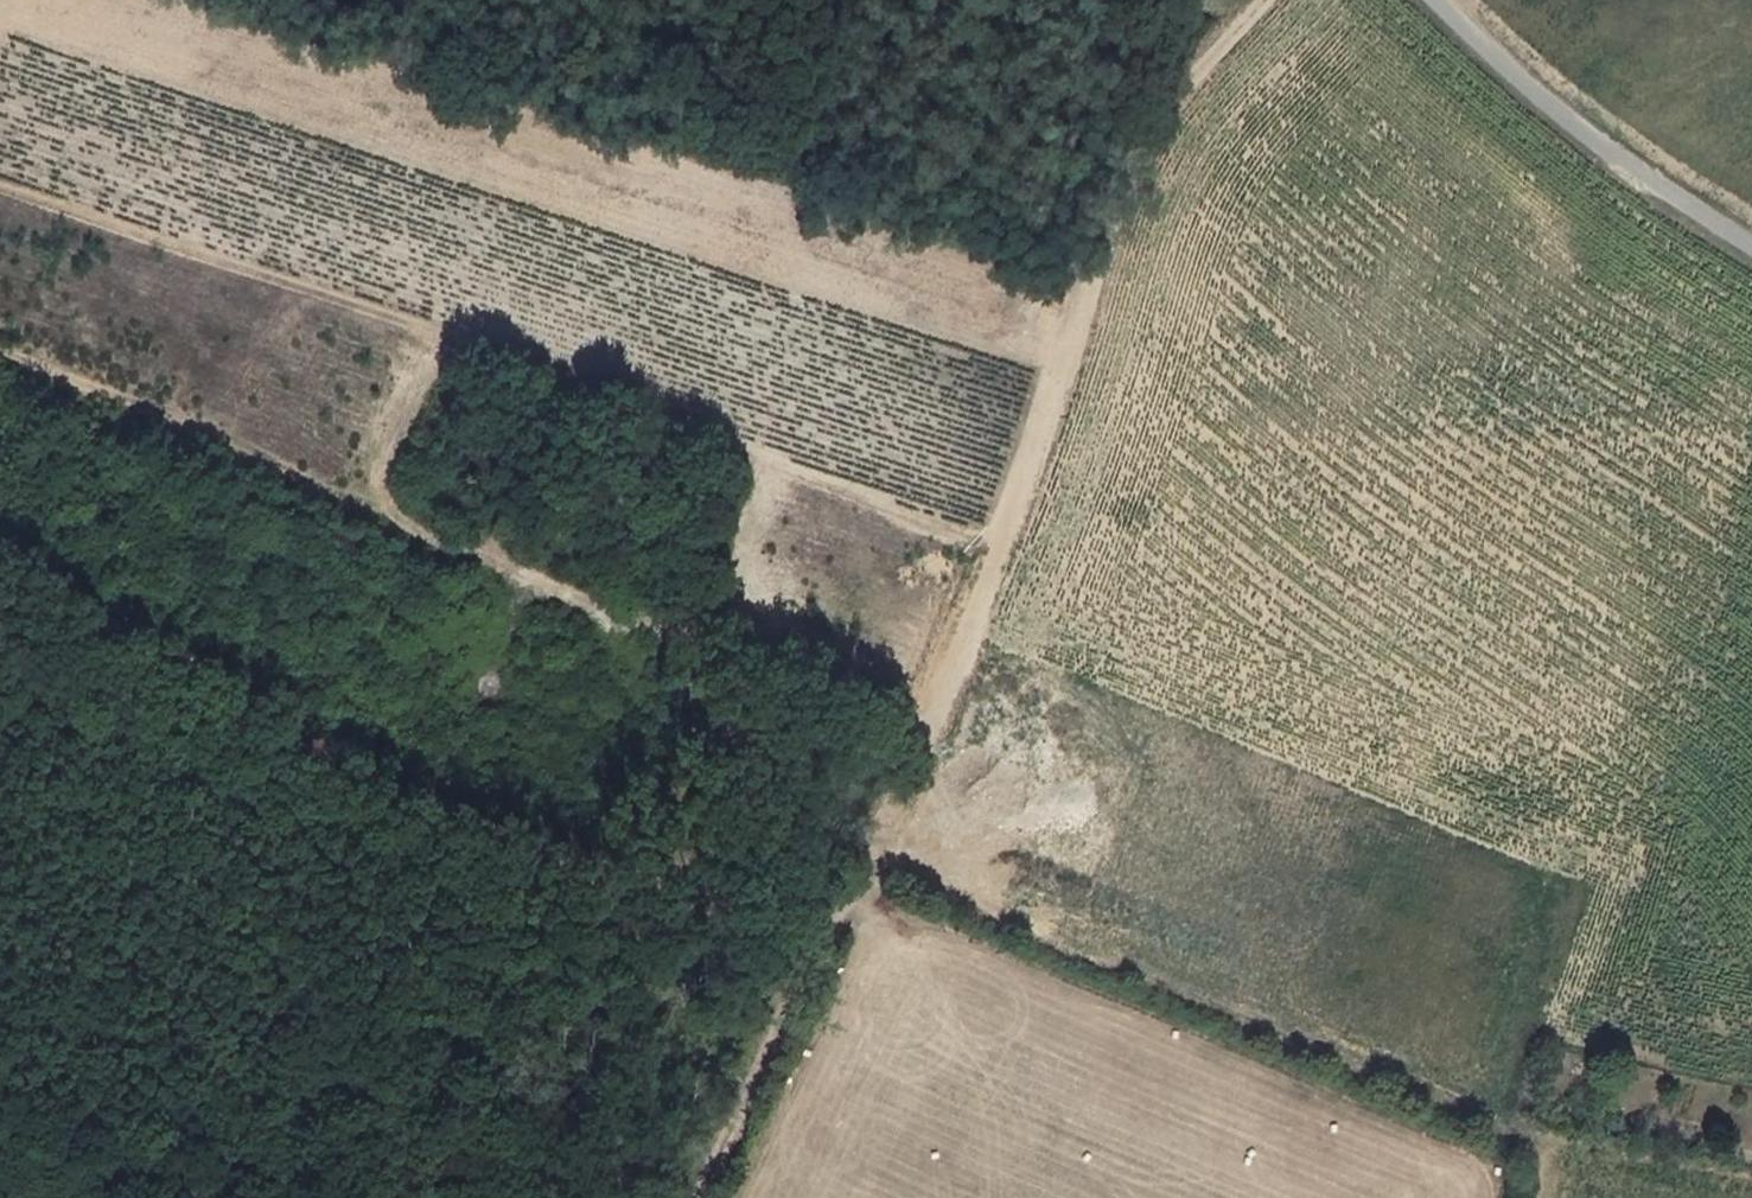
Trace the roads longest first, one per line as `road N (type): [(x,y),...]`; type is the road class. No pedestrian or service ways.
road 1 (track): [(702,1197),(762,1056),(993,579),(1106,241),(1176,102),(1264,0)]
road 2 (unclassified): [(1751,245),(1642,175),(1436,0)]

